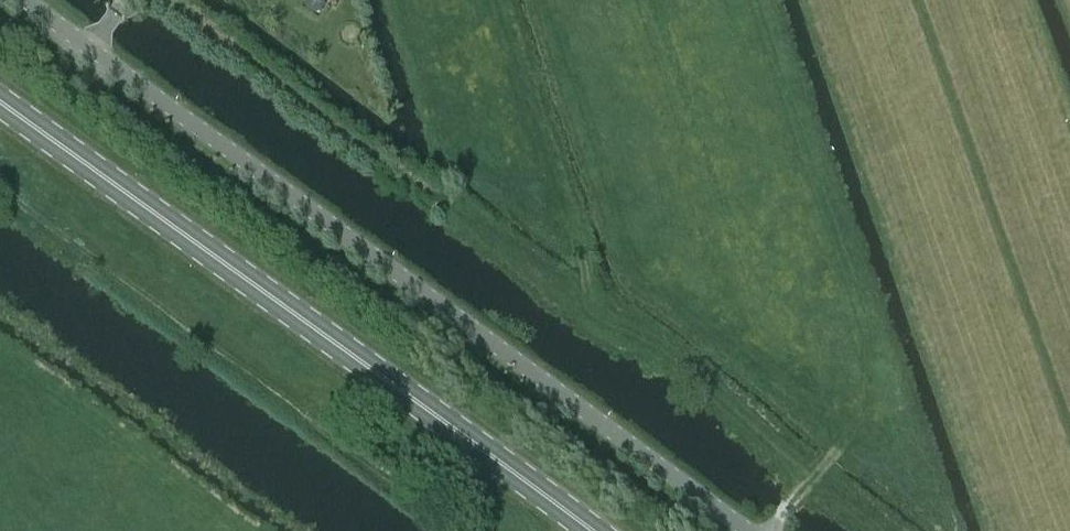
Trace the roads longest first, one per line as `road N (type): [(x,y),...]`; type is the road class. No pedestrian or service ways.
road 1 (track): [(637,247),(656,283),(845,438),(818,472),(674,358),(548,283),(229,40),(162,0)]
road 2 (unclassified): [(744,530),(25,0)]
road 3 (primary): [(593,530),(0,103)]
road 4 (track): [(579,295),(572,230),(543,150)]

